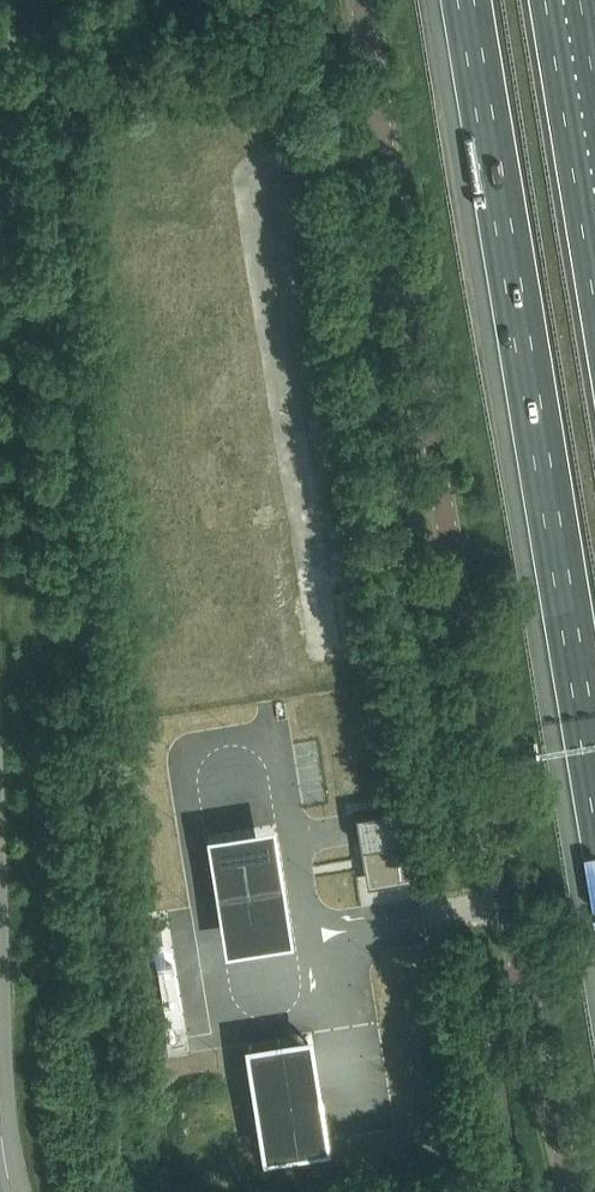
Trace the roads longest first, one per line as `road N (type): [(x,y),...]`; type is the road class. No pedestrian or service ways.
road 1 (tertiary): [(574,1191),(519,959),(361,0)]
road 2 (motorway): [(471,0),(594,765)]
road 3 (motorway): [(594,293),(545,0)]

